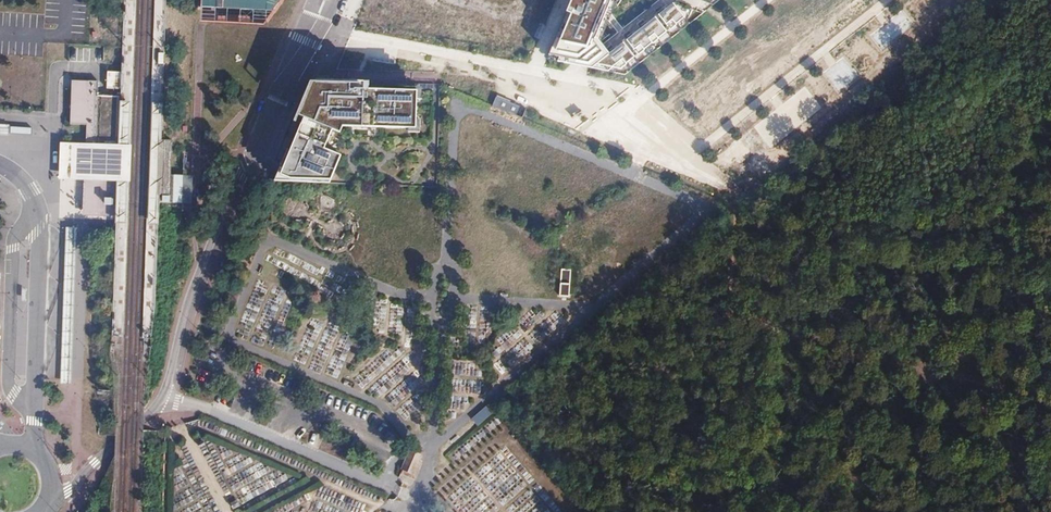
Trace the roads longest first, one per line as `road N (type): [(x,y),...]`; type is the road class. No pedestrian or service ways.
road 1 (tertiary): [(44,503),(67,492),(163,399),(201,276),(274,110)]

